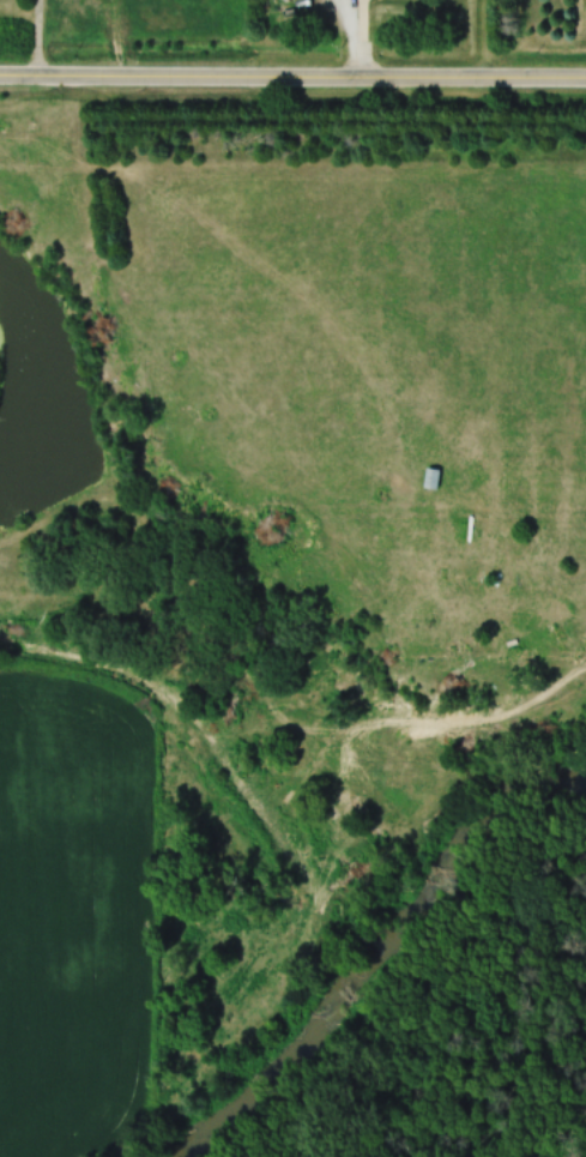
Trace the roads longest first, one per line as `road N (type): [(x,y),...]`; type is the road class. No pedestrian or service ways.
road 1 (tertiary): [(585,73),(0,69)]

